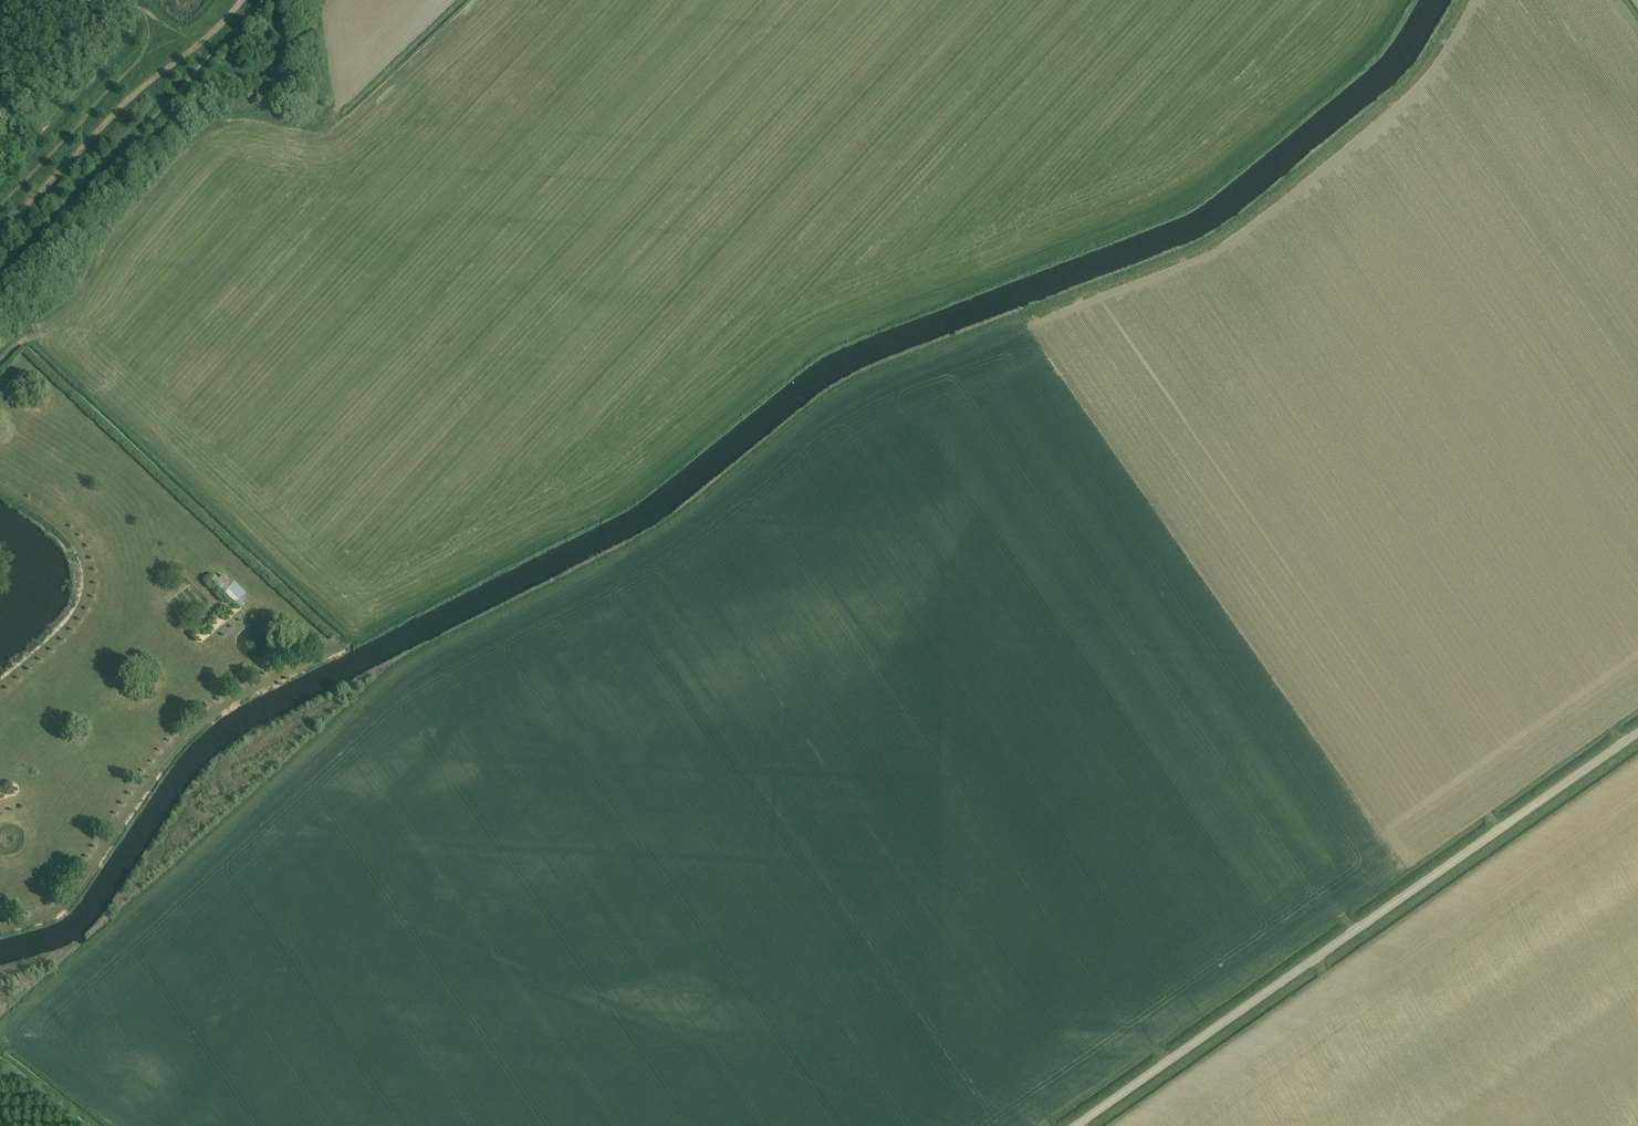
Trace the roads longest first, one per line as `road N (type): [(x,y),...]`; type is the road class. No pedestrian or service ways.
road 1 (unclassified): [(1075,1125),(1637,733)]

